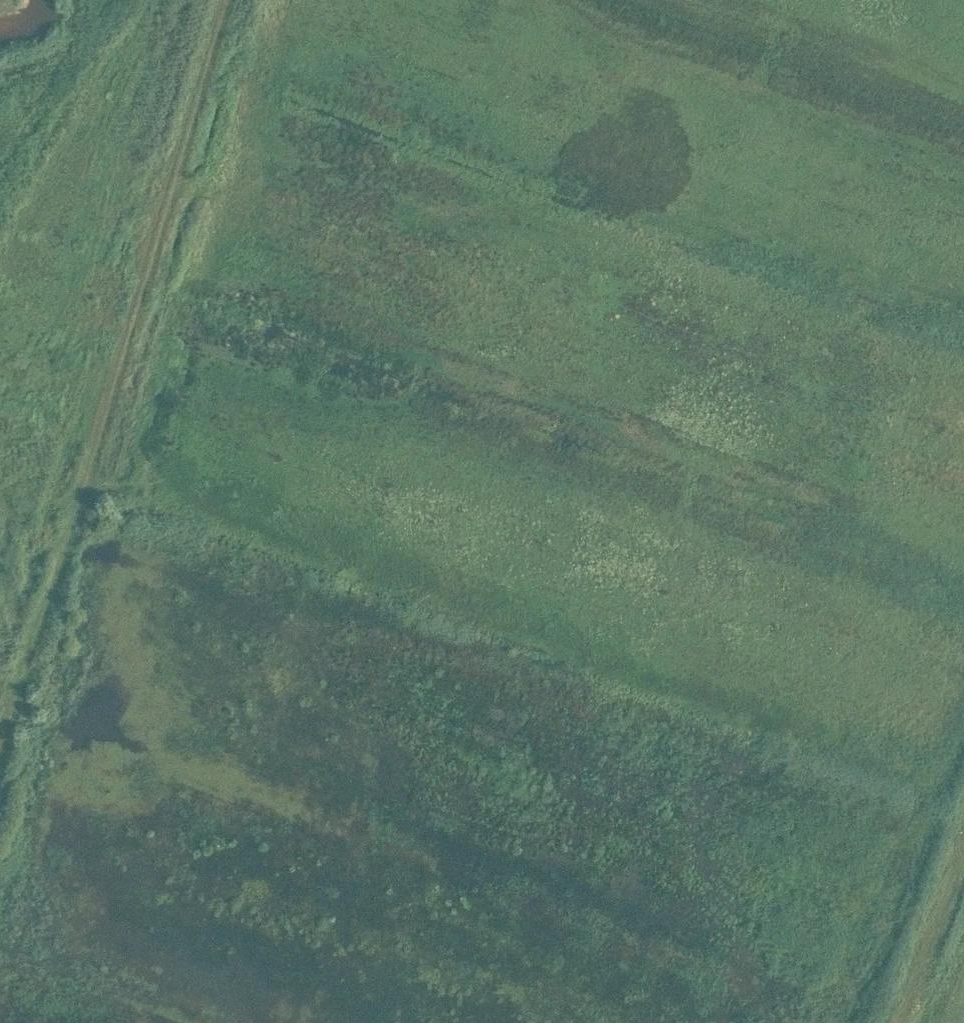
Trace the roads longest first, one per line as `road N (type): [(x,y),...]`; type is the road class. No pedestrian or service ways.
road 1 (track): [(218,0),(0,718)]
road 2 (track): [(894,1022),(963,838)]

